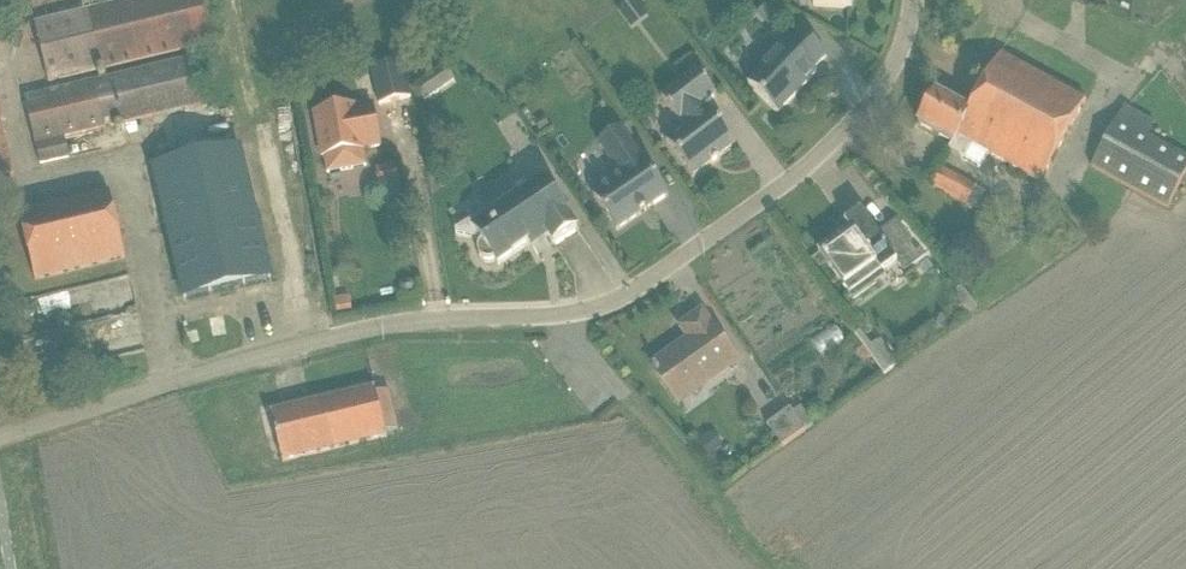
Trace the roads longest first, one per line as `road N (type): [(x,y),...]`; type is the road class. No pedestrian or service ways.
road 1 (unclassified): [(0,436),(337,336),(447,318),(566,312),(628,292),(835,139),(893,63),(911,0)]
road 2 (track): [(772,568),(588,355),(566,312)]

